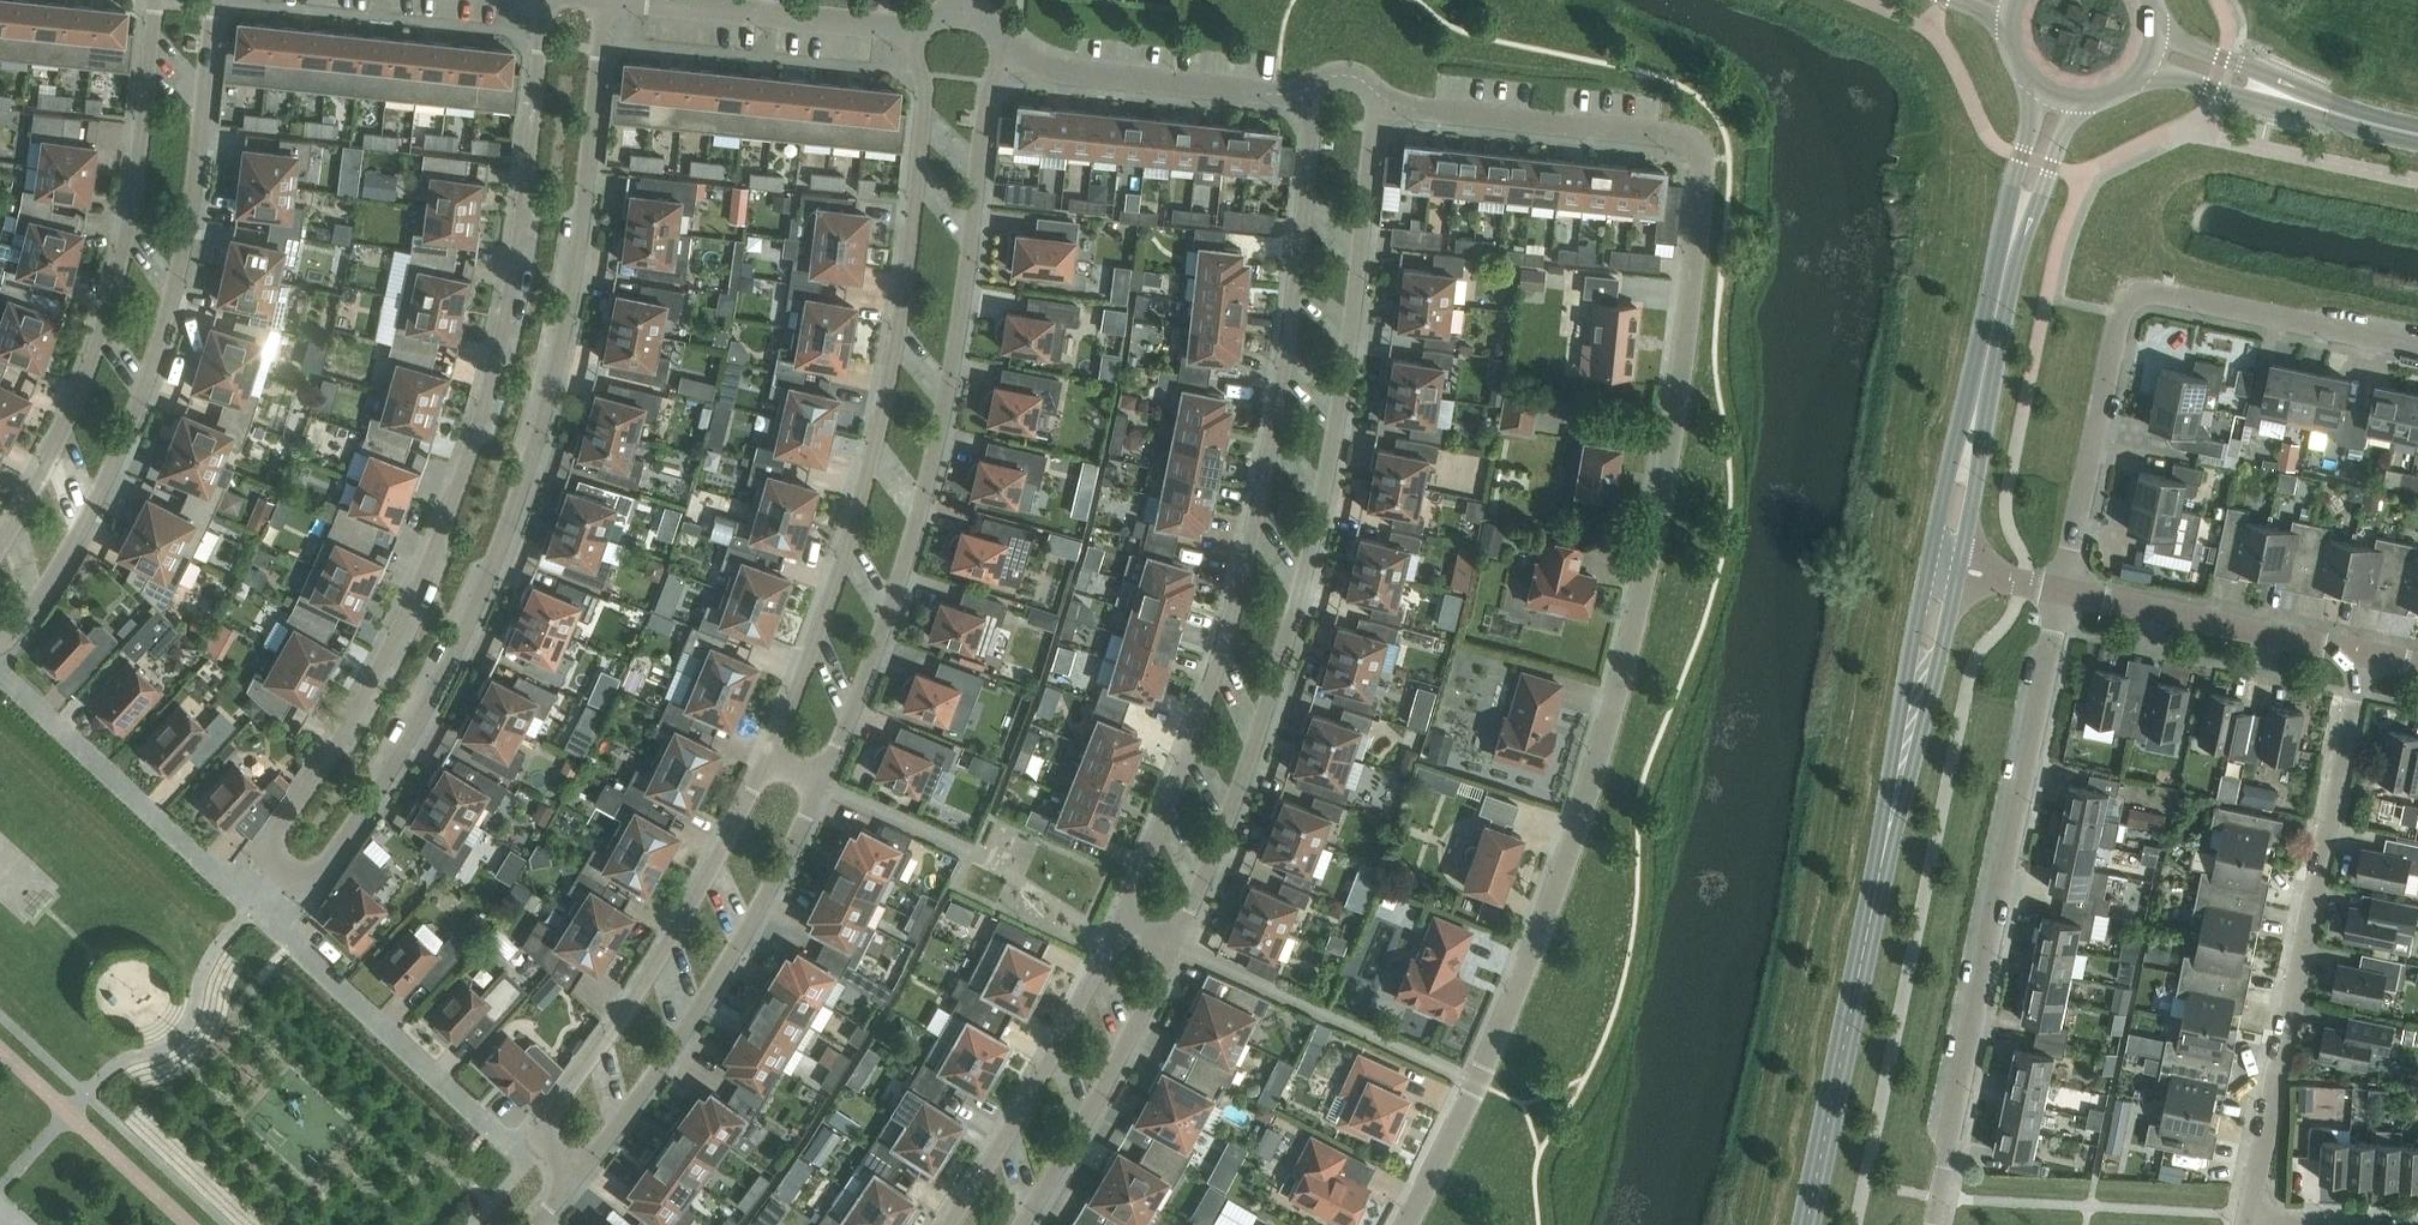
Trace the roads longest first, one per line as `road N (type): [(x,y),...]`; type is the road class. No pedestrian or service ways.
road 1 (residential): [(1400,1224),(1527,967),(1640,614),(1703,160),(1698,151),(1411,111),(1381,97)]
road 2 (residential): [(1179,945),(1288,653),(1336,447),(1381,97)]
road 3 (residential): [(1311,88),(1278,419),(1229,631),(1120,910)]
road 4 (residential): [(0,643),(79,535),(170,348),(194,245),(214,0)]
road 5 (residential): [(1937,1224),(2061,590)]
road 6 (residential): [(2061,590),(2132,291),(2417,350)]
road 7 (residential): [(2248,1218),(2360,651)]
road 8 (residential): [(402,640),(266,848),(304,884),(393,779),(458,656)]
road 9 (residential): [(156,0),(140,172),(103,336),(66,434),(0,545)]
road 10 (secondary): [(1806,1224),(1918,691)]
road 11 (residential): [(769,754),(546,1122),(546,1142),(581,1171)]
road 12 (residential): [(581,1171),(829,782)]
road 13 (residential): [(932,473),(987,89),(1008,54)]
road 14 (residential): [(919,37),(924,91),(908,238),(870,446)]
road 15 (residential): [(1120,910),(1026,1101),(945,1224)]
road 16 (residential): [(561,357),(583,255),(613,3)]
road 17 (residential): [(547,0),(521,218),(495,341)]
road 18 (residential): [(829,782),(881,660),(932,473)]
road 19 (residential): [(870,446),(769,754)]
road 20 (residential): [(1024,1224),(1179,945)]
road 21 (residential): [(458,656),(522,506),(561,357)]
road 22 (residential): [(495,341),(454,501),(402,640)]
road 23 (residential): [(1311,88),(1277,92),(1045,71),(1008,54)]
road 24 (residential): [(919,37),(613,3)]
road 25 (residential): [(2360,651),(2061,590)]
road 26 (secondary): [(1973,431),(2019,225)]
road 27 (tertiary): [(2142,71),(2292,103)]
road 28 (tertiary): [(2292,103),(2224,59),(2156,36)]
road 29 (secondary): [(2038,84),(2021,157),(2019,225)]
road 30 (secondary): [(1973,431),(1947,484),(1930,562)]
road 31 (secondary): [(1959,568),(1976,486),(1973,431)]
road 32 (secondary): [(2019,225),(2051,166),(2071,99)]
road 33 (secondary): [(1918,691),(1941,650),(1959,568)]
road 34 (secondary): [(1930,562),(1917,636),(1918,691)]
road 35 (tertiary): [(2292,103),(2417,136)]

